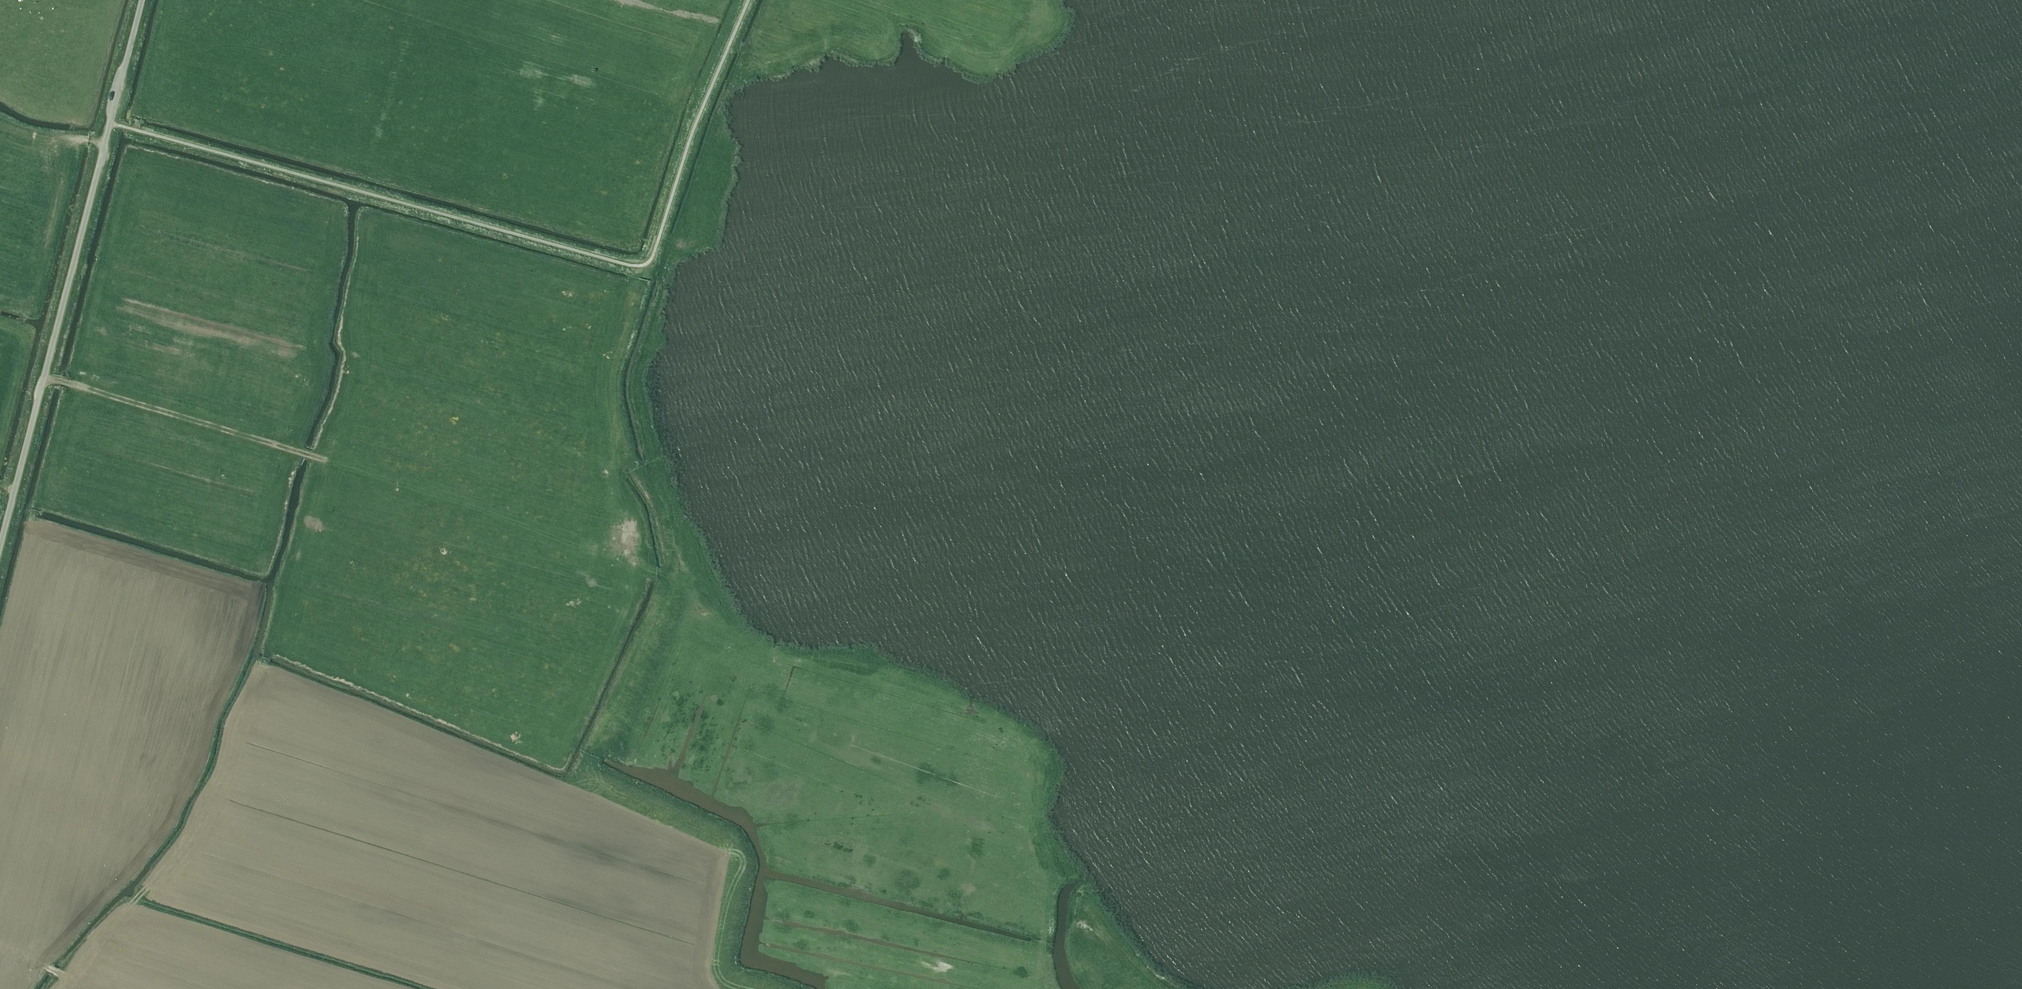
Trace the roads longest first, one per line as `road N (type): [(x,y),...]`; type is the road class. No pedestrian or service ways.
road 1 (unclassified): [(0,545),(142,0)]
road 2 (track): [(326,459),(52,379)]

